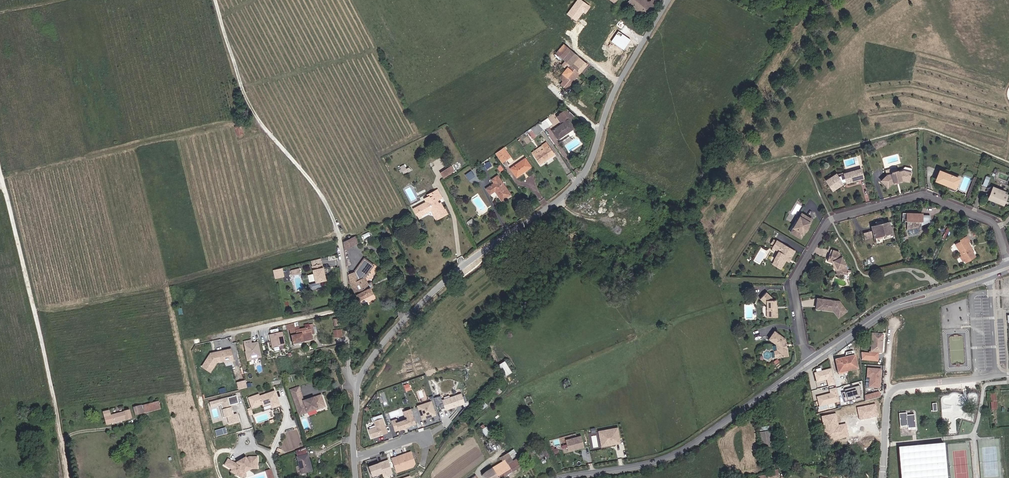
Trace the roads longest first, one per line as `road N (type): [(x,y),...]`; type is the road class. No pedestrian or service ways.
road 1 (residential): [(669,0),(621,79),(585,171),(442,284),(352,378),(355,456)]
road 2 (track): [(352,378),(339,236),(314,185),(256,119),(214,0)]
road 3 (residential): [(1008,266),(992,223),(925,195),(830,220),(794,279),(809,363)]
road 4 (track): [(339,236),(33,310)]
road 5 (track): [(68,477),(0,177)]
road 6 (tertiary): [(559,477),(677,453),(809,363)]
road 7 (track): [(1,181),(255,116)]
road 8 (tertiary): [(809,363),(891,307),(991,272)]
road 9 (track): [(347,309),(218,337)]

